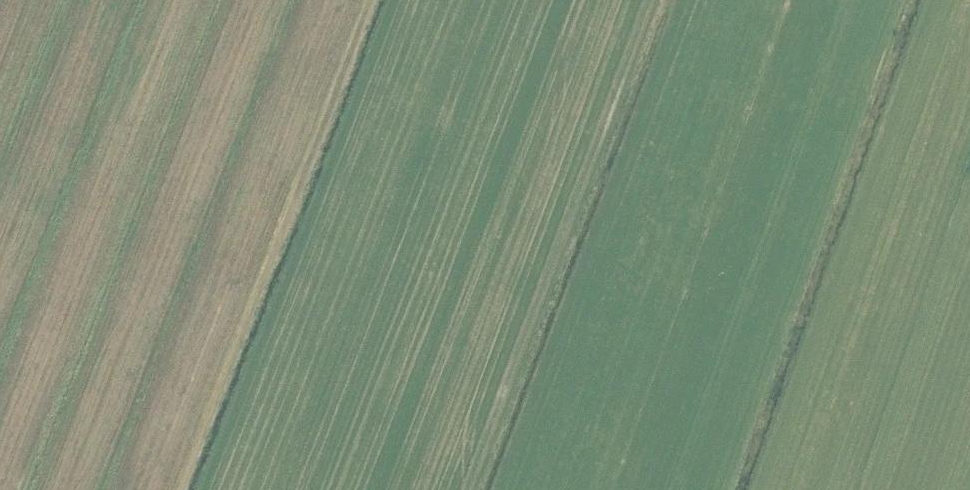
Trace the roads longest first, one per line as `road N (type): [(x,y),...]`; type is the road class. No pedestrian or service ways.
road 1 (track): [(465,489),(648,0)]

